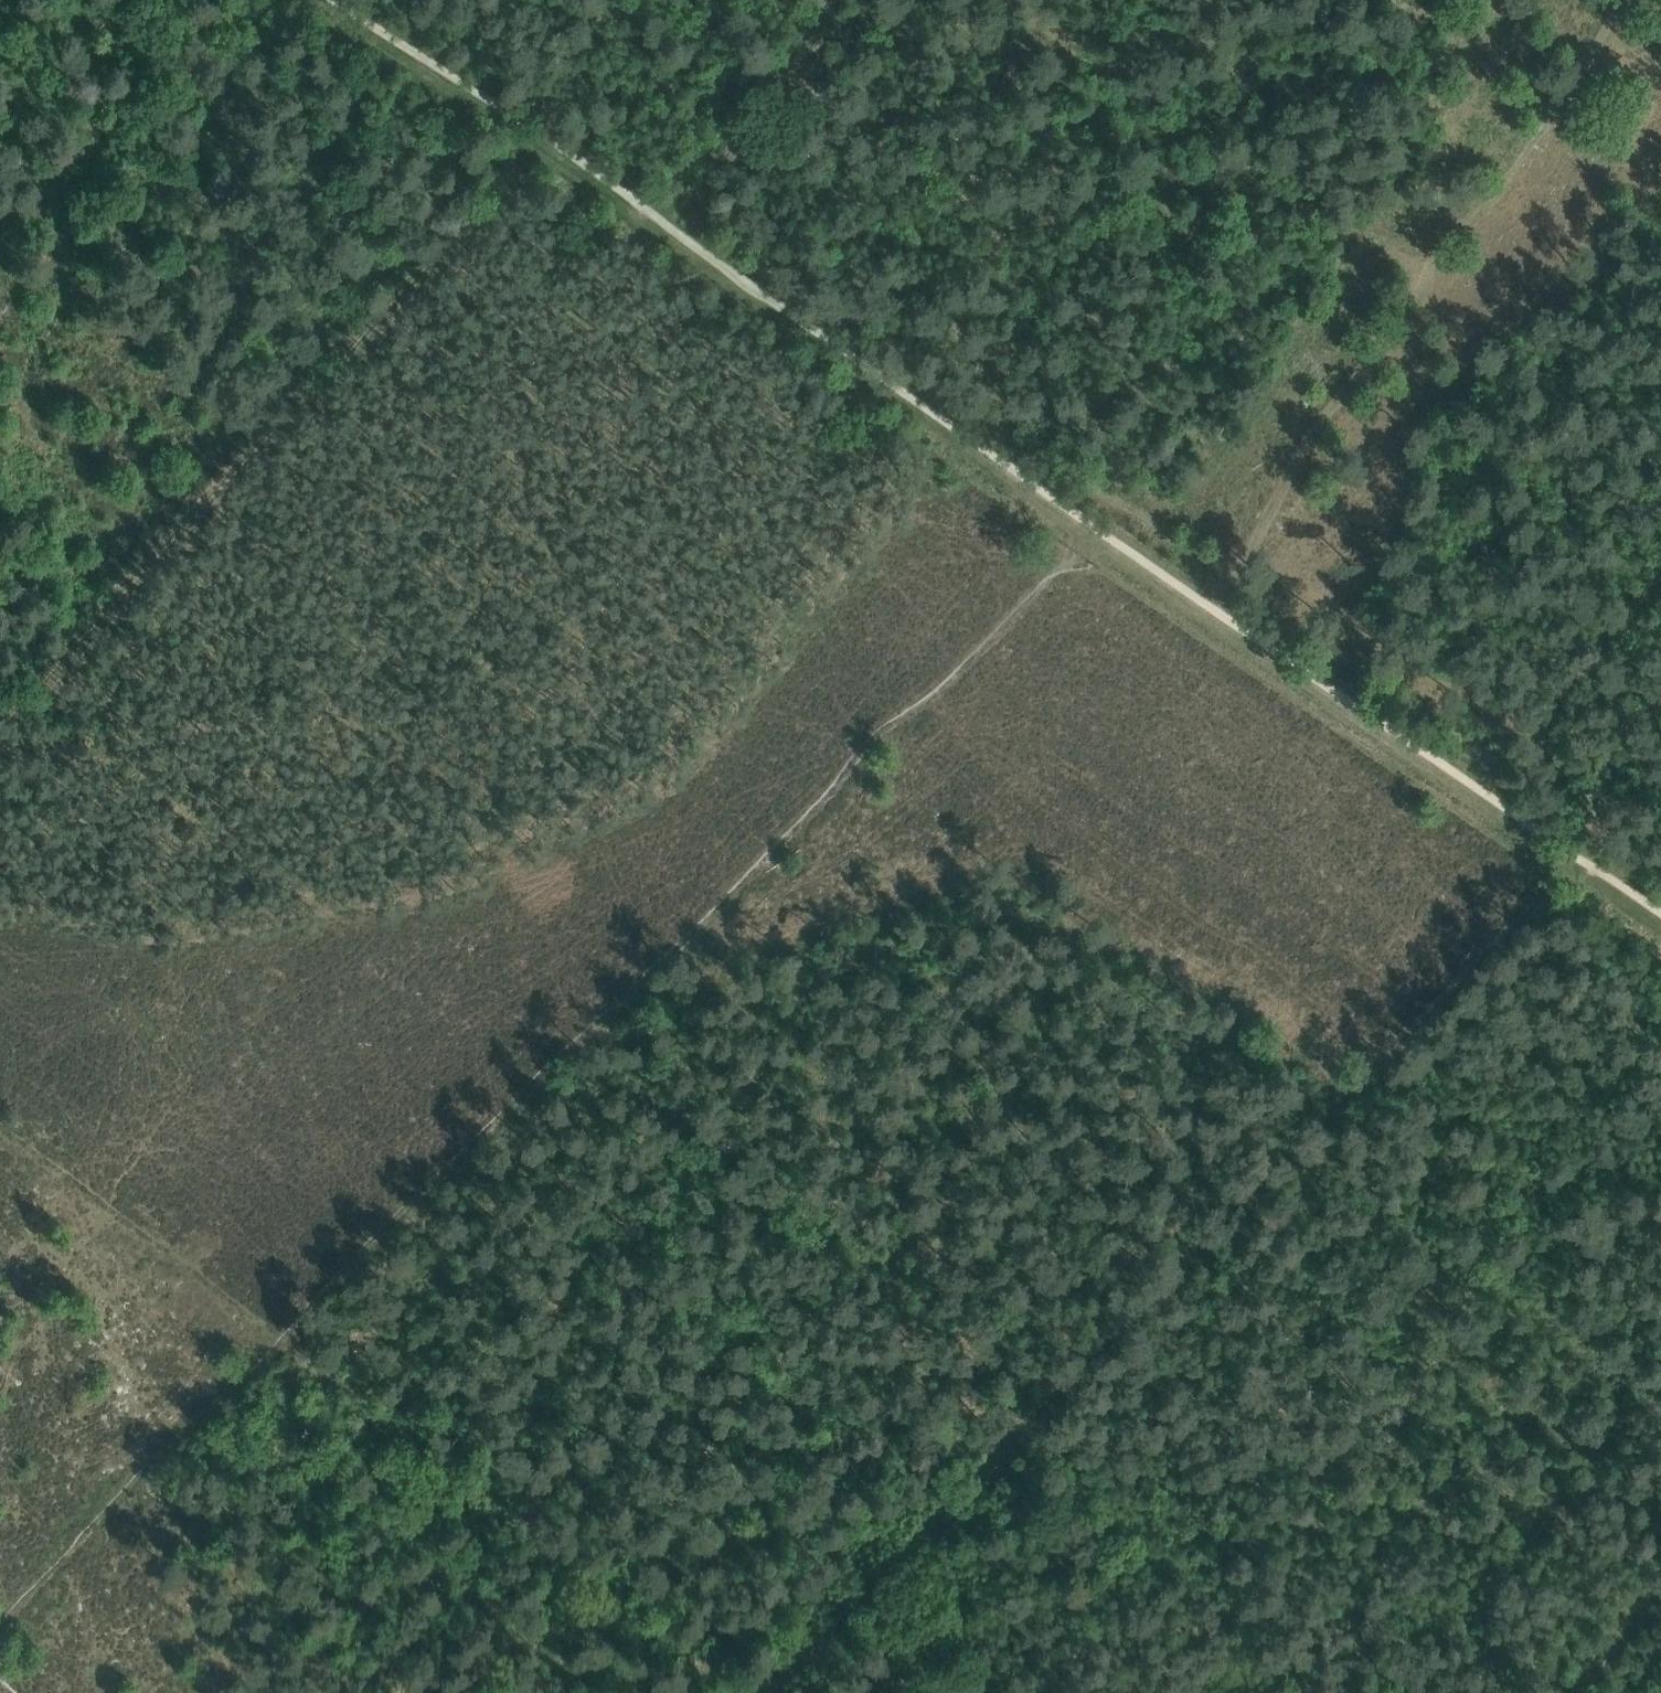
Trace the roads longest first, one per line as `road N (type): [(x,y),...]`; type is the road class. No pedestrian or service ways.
road 1 (track): [(1660,925),(656,247)]
road 2 (track): [(0,1119),(750,1692)]
road 3 (track): [(656,247),(303,0)]
road 4 (track): [(827,0),(686,210)]
road 5 (track): [(1660,1583),(1570,1692)]

